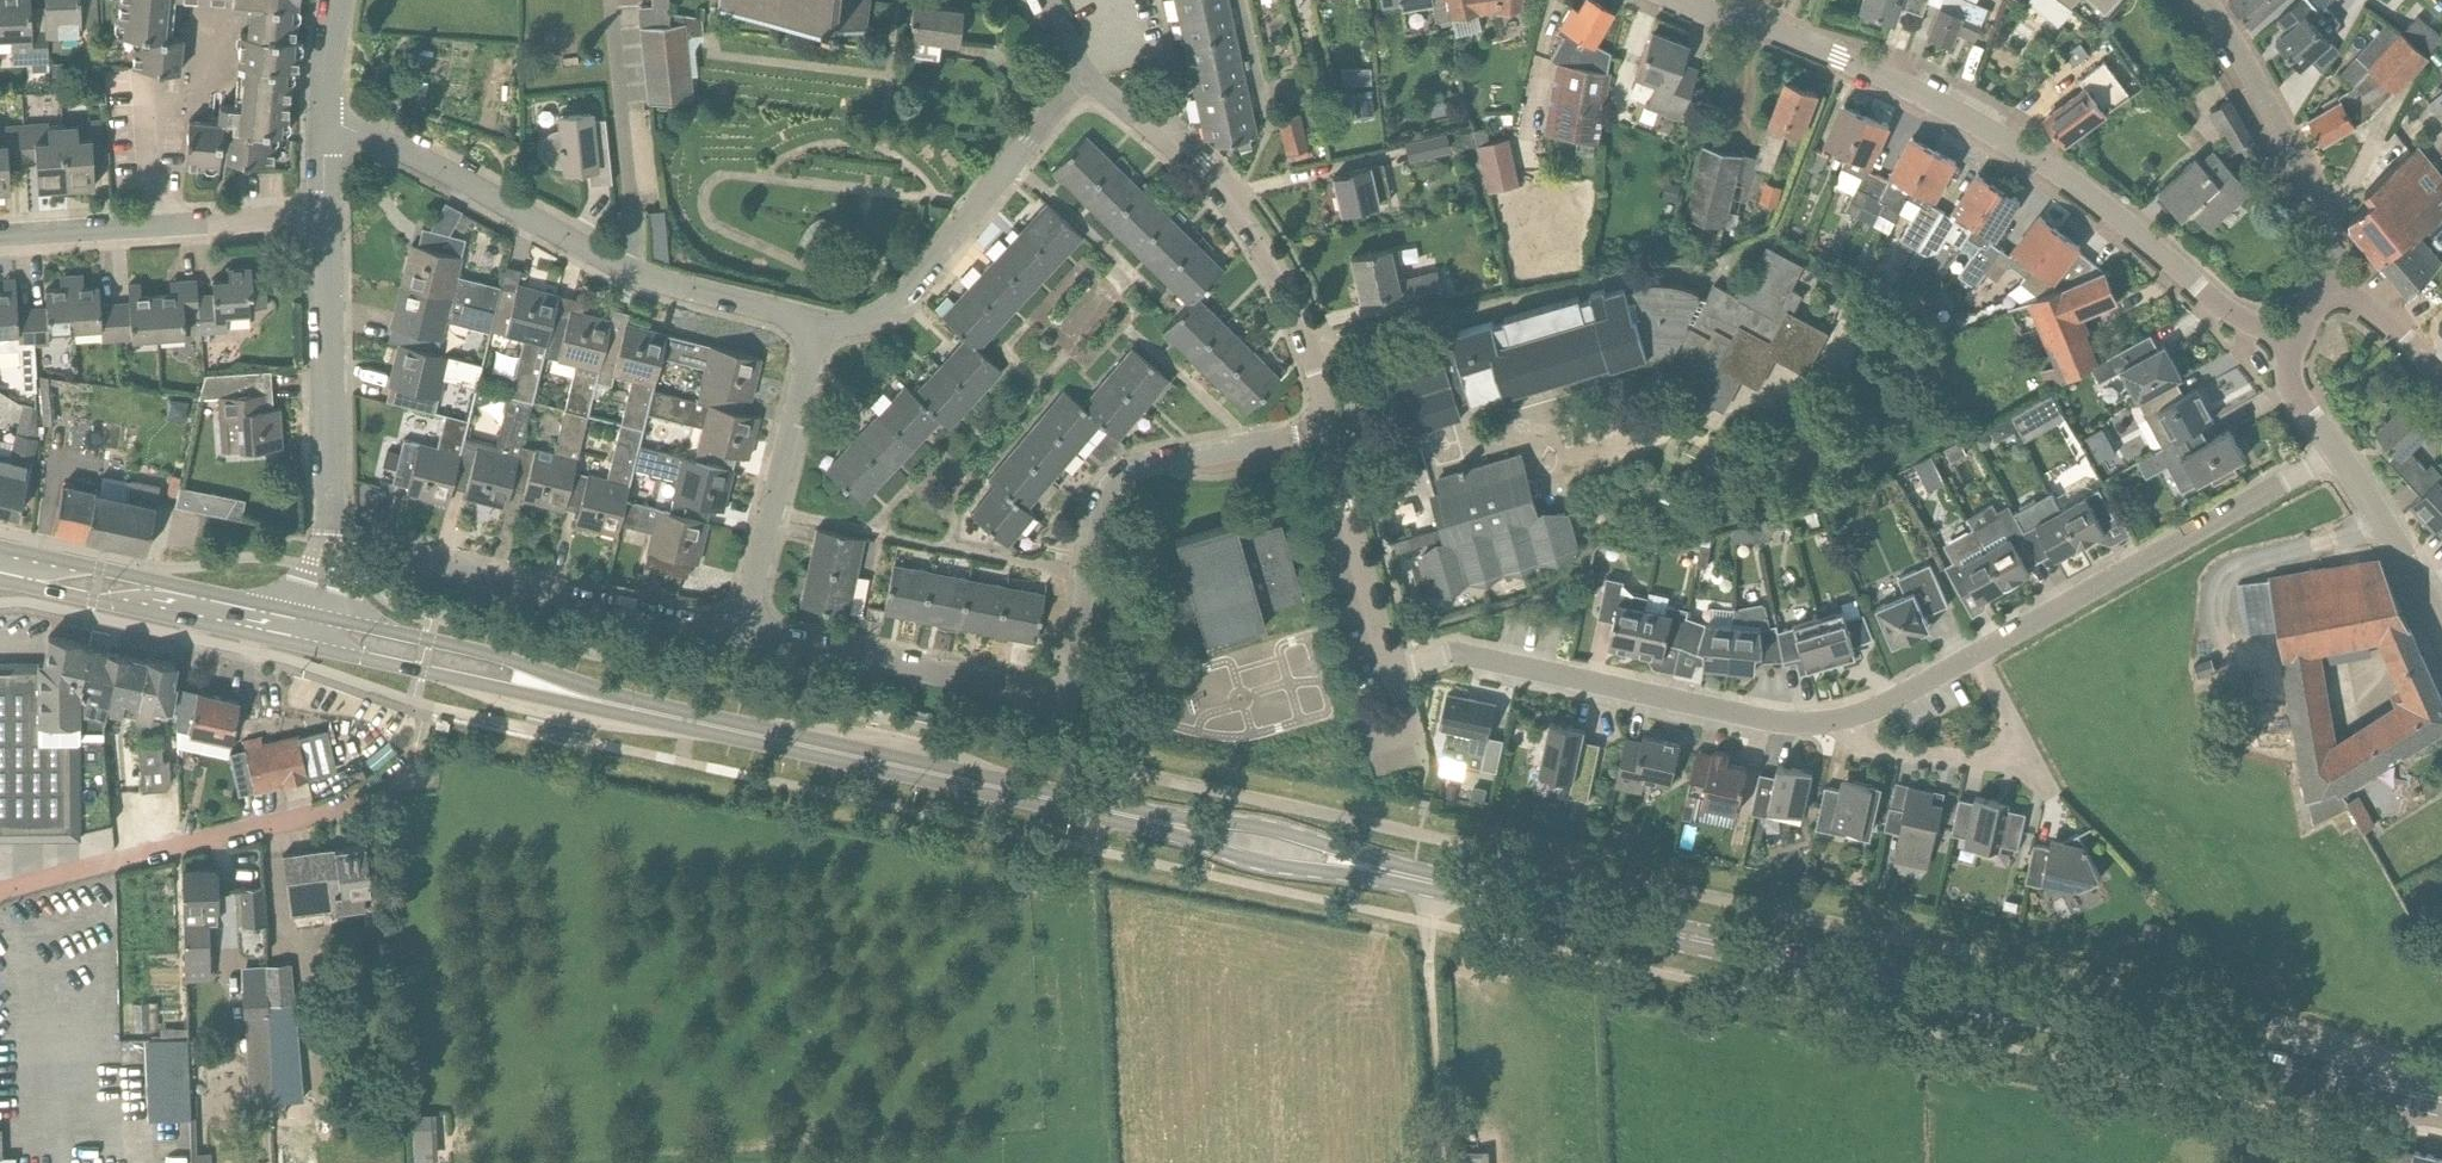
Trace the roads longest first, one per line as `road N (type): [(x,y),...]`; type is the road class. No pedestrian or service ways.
road 1 (primary): [(2441,1101),(1434,883)]
road 2 (residential): [(743,631),(1045,688),(1054,680),(1080,531),(1107,478),(1324,432)]
road 3 (residential): [(2295,340),(2208,296),(2080,187),(1983,127),(1693,0)]
road 4 (primary): [(597,703),(1186,829)]
road 5 (residential): [(322,127),(360,131),(666,295),(809,328)]
road 6 (residential): [(1324,432),(1313,355),(1289,287),(1254,230),(1207,174),(1087,77)]
road 7 (residential): [(1972,658),(2335,455)]
road 8 (residential): [(1451,654),(1773,722),(1847,718)]
road 9 (residential): [(809,328),(863,324),(900,301),(1087,77)]
road 10 (residential): [(382,555),(743,631)]
road 11 (residential): [(325,219),(0,239)]
road 12 (primary): [(0,581),(309,649)]
road 13 (tertiary): [(2326,280),(2328,231),(2312,190),(2201,0)]
road 14 (residential): [(743,631),(809,328)]
road 15 (tertiary): [(329,528),(325,219)]
road 16 (primary): [(298,612),(0,548)]
road 17 (primary): [(309,649),(567,704),(597,703)]
road 18 (track): [(1441,1162),(1427,963),(1434,883)]
road 19 (primary): [(597,703),(572,683),(515,662),(333,620)]
road 20 (residential): [(1399,670),(1382,639),(1324,432)]
road 21 (tertiary): [(2441,648),(2335,455)]
road 22 (primary): [(1372,869),(1355,854),(1278,830),(1208,821),(1186,829)]
road 23 (primary): [(1186,829),(1201,843),(1263,865),(1347,875),(1372,869)]
road 24 (residential): [(1847,718),(1862,744),(1900,755),(1972,760),(2006,749)]
road 25 (residential): [(2441,379),(2388,323),(2326,280)]
road 26 (residential): [(1847,718),(1972,658)]
road 27 (residential): [(1269,133),(1241,0)]
road 28 (tertiary): [(2335,455),(2287,370),(2295,340)]
road 29 (tertiary): [(322,127),(338,0)]

